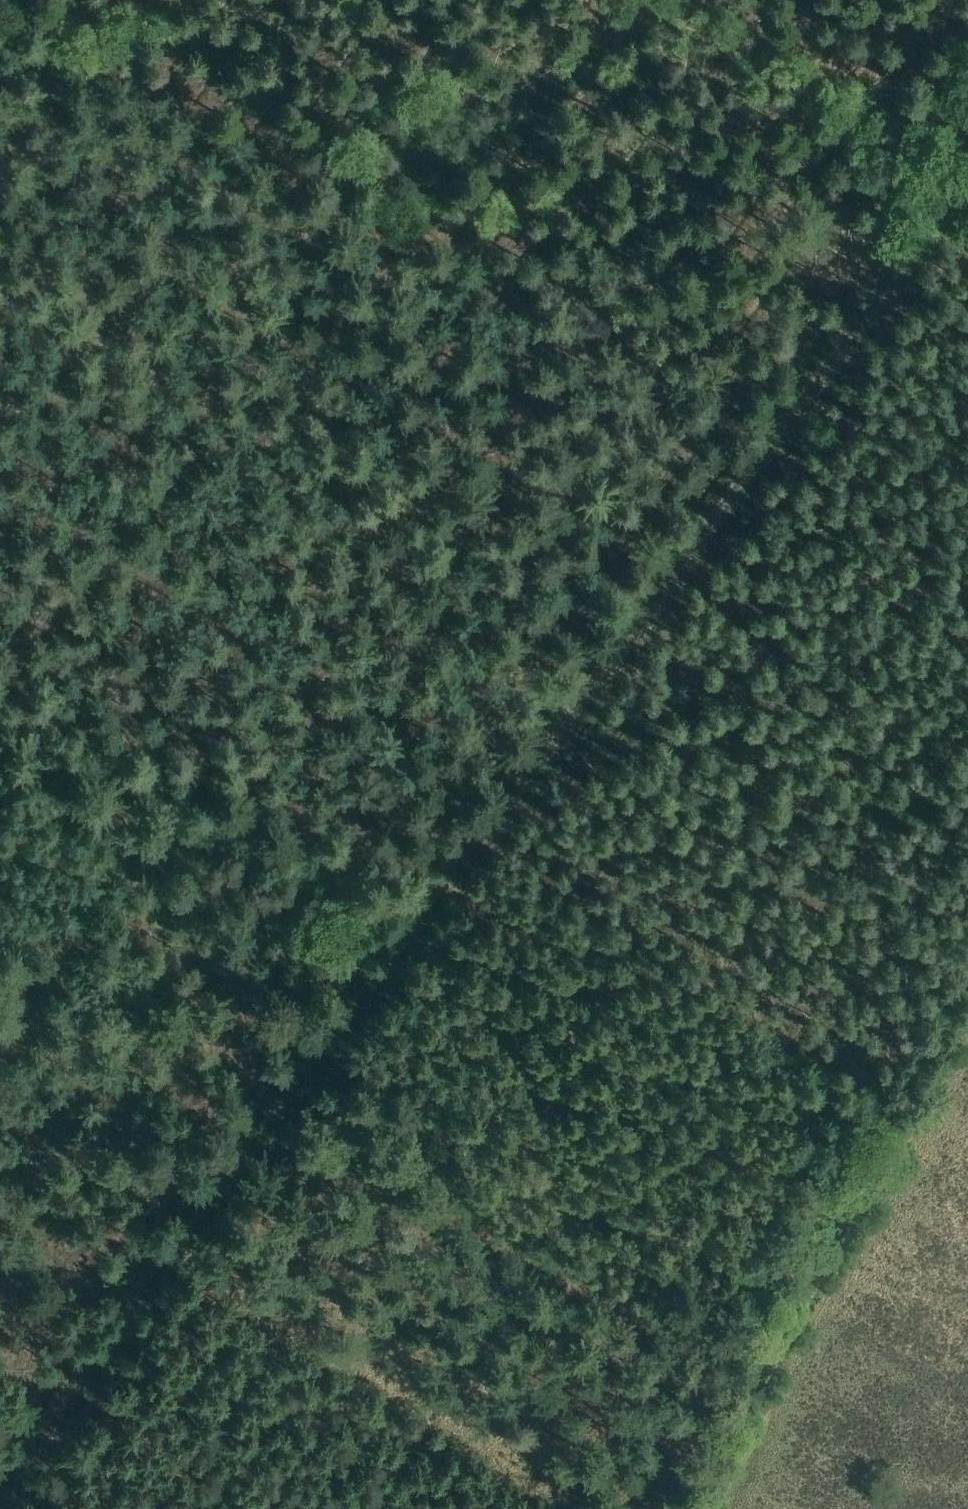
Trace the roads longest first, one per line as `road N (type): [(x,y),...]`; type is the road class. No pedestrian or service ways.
road 1 (track): [(640,0),(967,191)]

